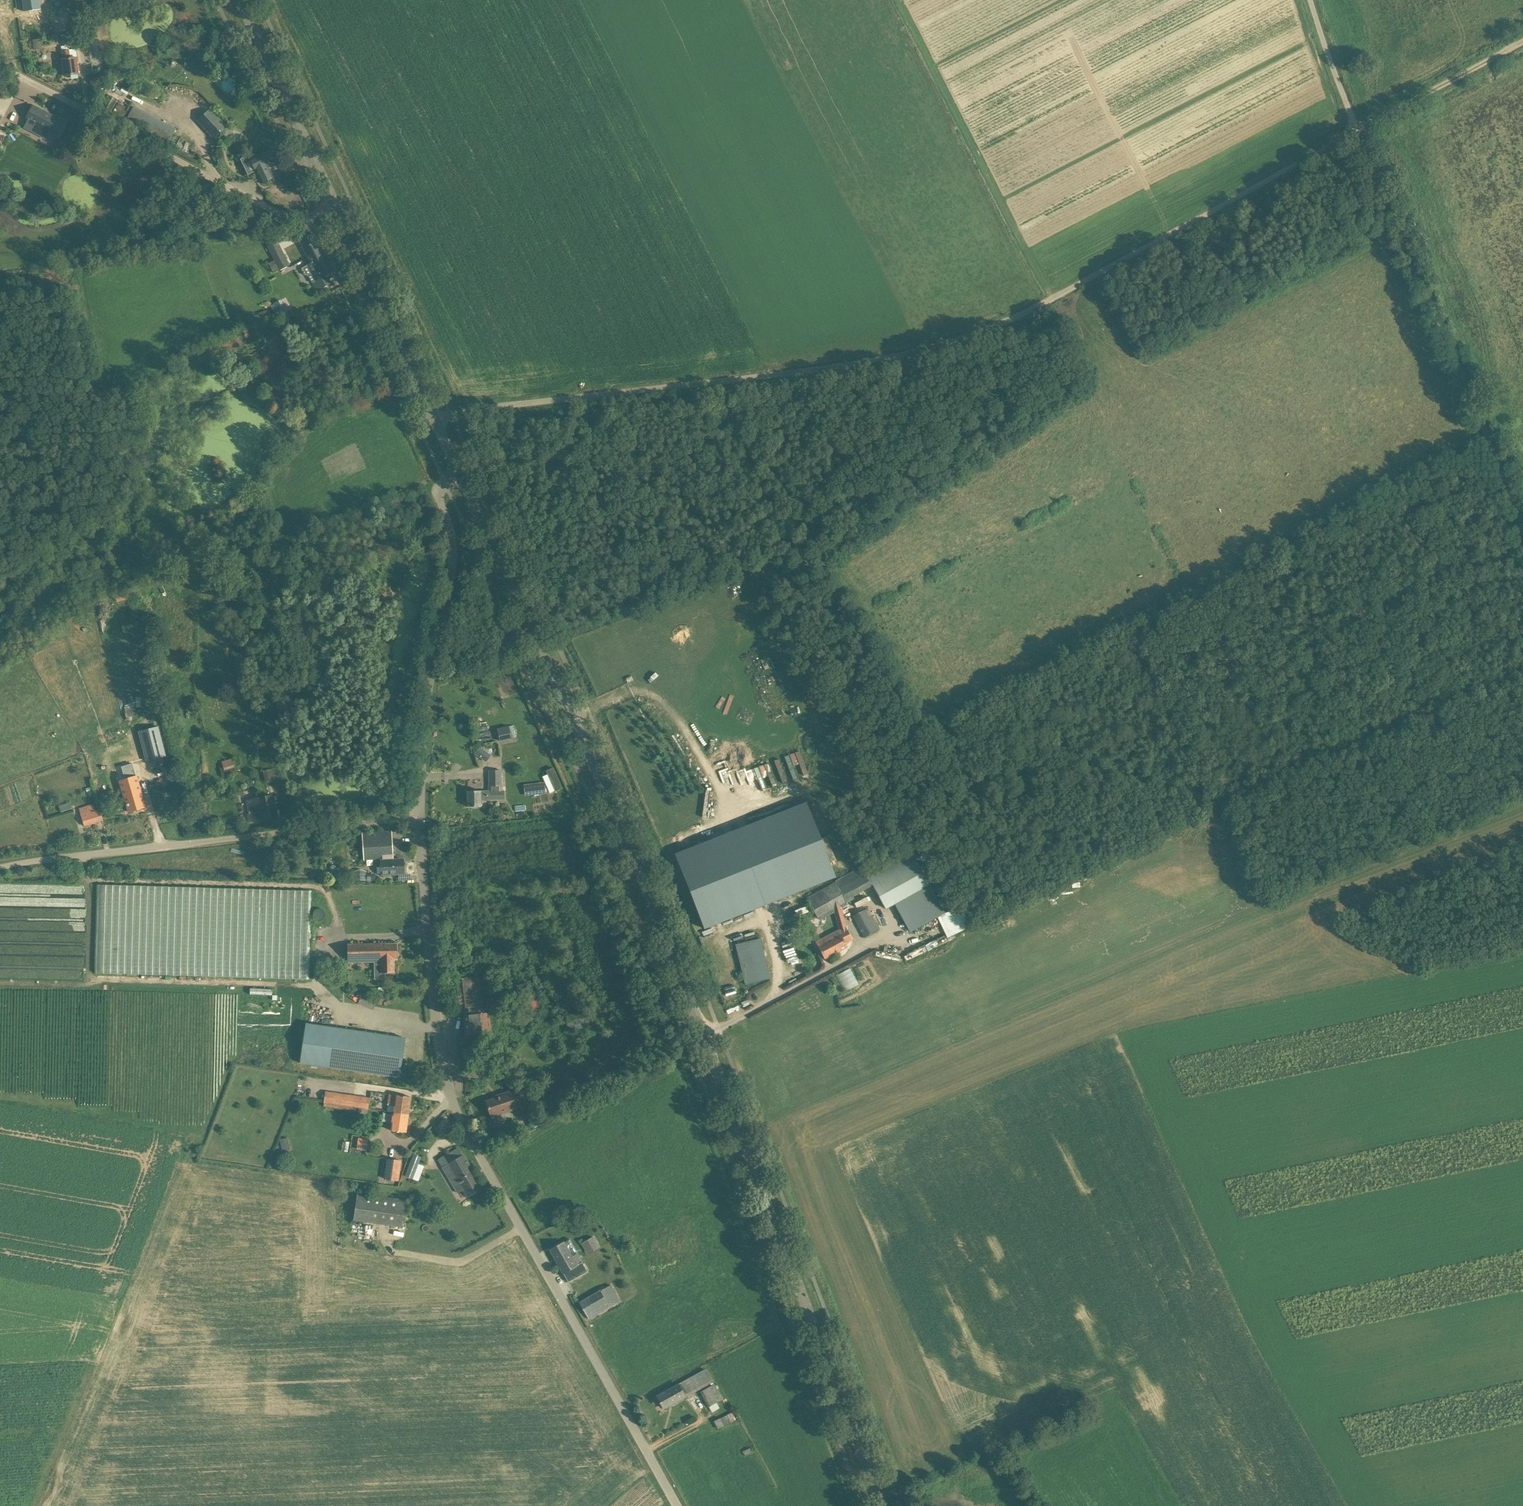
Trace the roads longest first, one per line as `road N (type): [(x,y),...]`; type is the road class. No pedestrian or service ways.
road 1 (secondary): [(881,1505),(666,939),(461,474)]
road 2 (unclassified): [(1357,131),(1024,313),(945,343),(856,363),(435,419)]
road 3 (unclassified): [(420,815),(424,934),(445,1096),(678,1505)]
road 4 (unclassified): [(1522,521),(1357,131)]
road 5 (unclassified): [(0,868),(420,815)]
road 6 (unclassified): [(335,204),(306,216),(275,212),(0,65)]
road 7 (unclassified): [(420,815),(425,717),(454,551),(436,490),(461,474)]
road 8 (secondary): [(435,419),(335,204)]
road 9 (secondary): [(335,204),(240,0)]
road 10 (track): [(1522,41),(1357,131)]
road 11 (unclassified): [(1357,131),(1310,0)]
road 12 (track): [(767,508),(717,381)]

